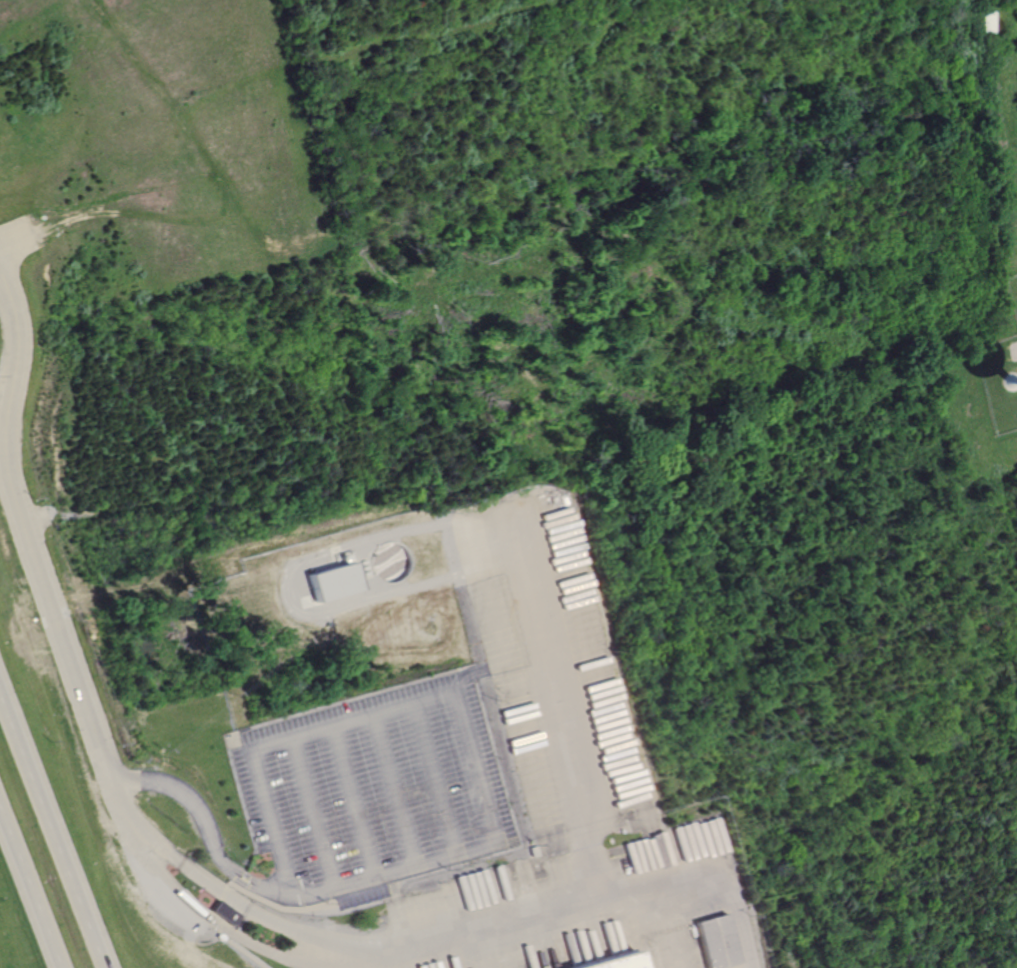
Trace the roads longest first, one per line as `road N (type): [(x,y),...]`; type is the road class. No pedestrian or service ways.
road 1 (residential): [(0,291),(13,332),(5,424),(11,481),(119,804),(144,842)]
road 2 (trunk): [(101,967),(0,704)]
road 3 (trunk): [(0,819),(57,967)]

